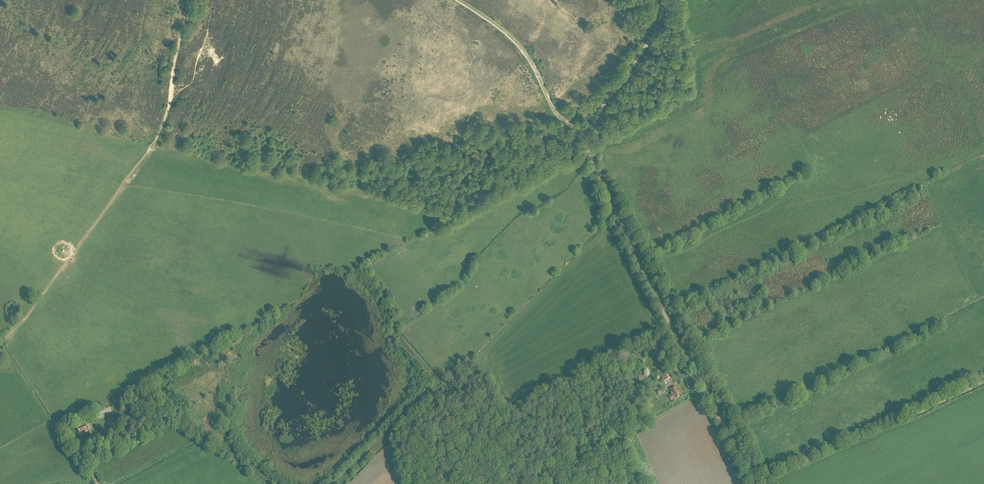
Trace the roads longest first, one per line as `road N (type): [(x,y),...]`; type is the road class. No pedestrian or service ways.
road 1 (track): [(0,347),(147,156),(170,100)]
road 2 (unclassified): [(753,483),(617,217)]
road 3 (track): [(460,0),(516,40),(557,112),(588,133)]
road 4 (track): [(662,0),(652,38),(586,137)]

